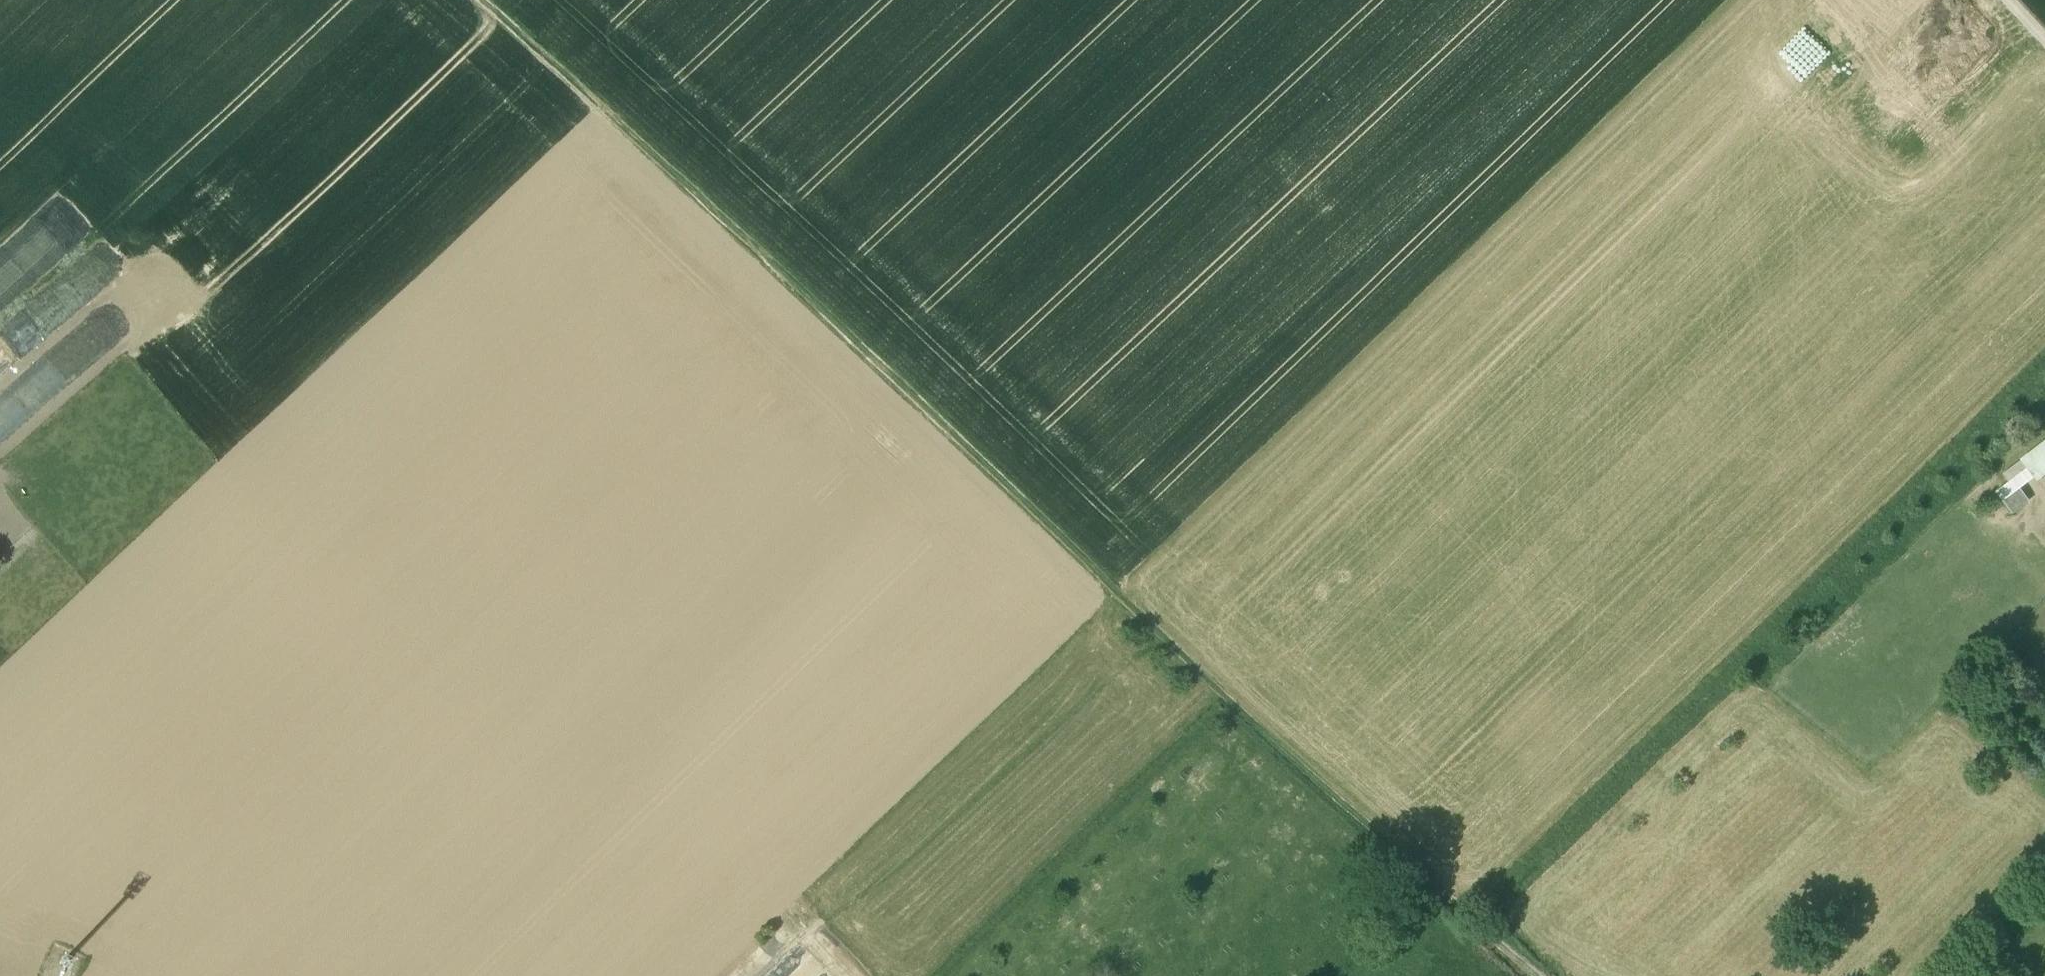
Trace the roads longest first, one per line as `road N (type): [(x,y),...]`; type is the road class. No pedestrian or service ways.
road 1 (track): [(474,0),(1540,975)]

